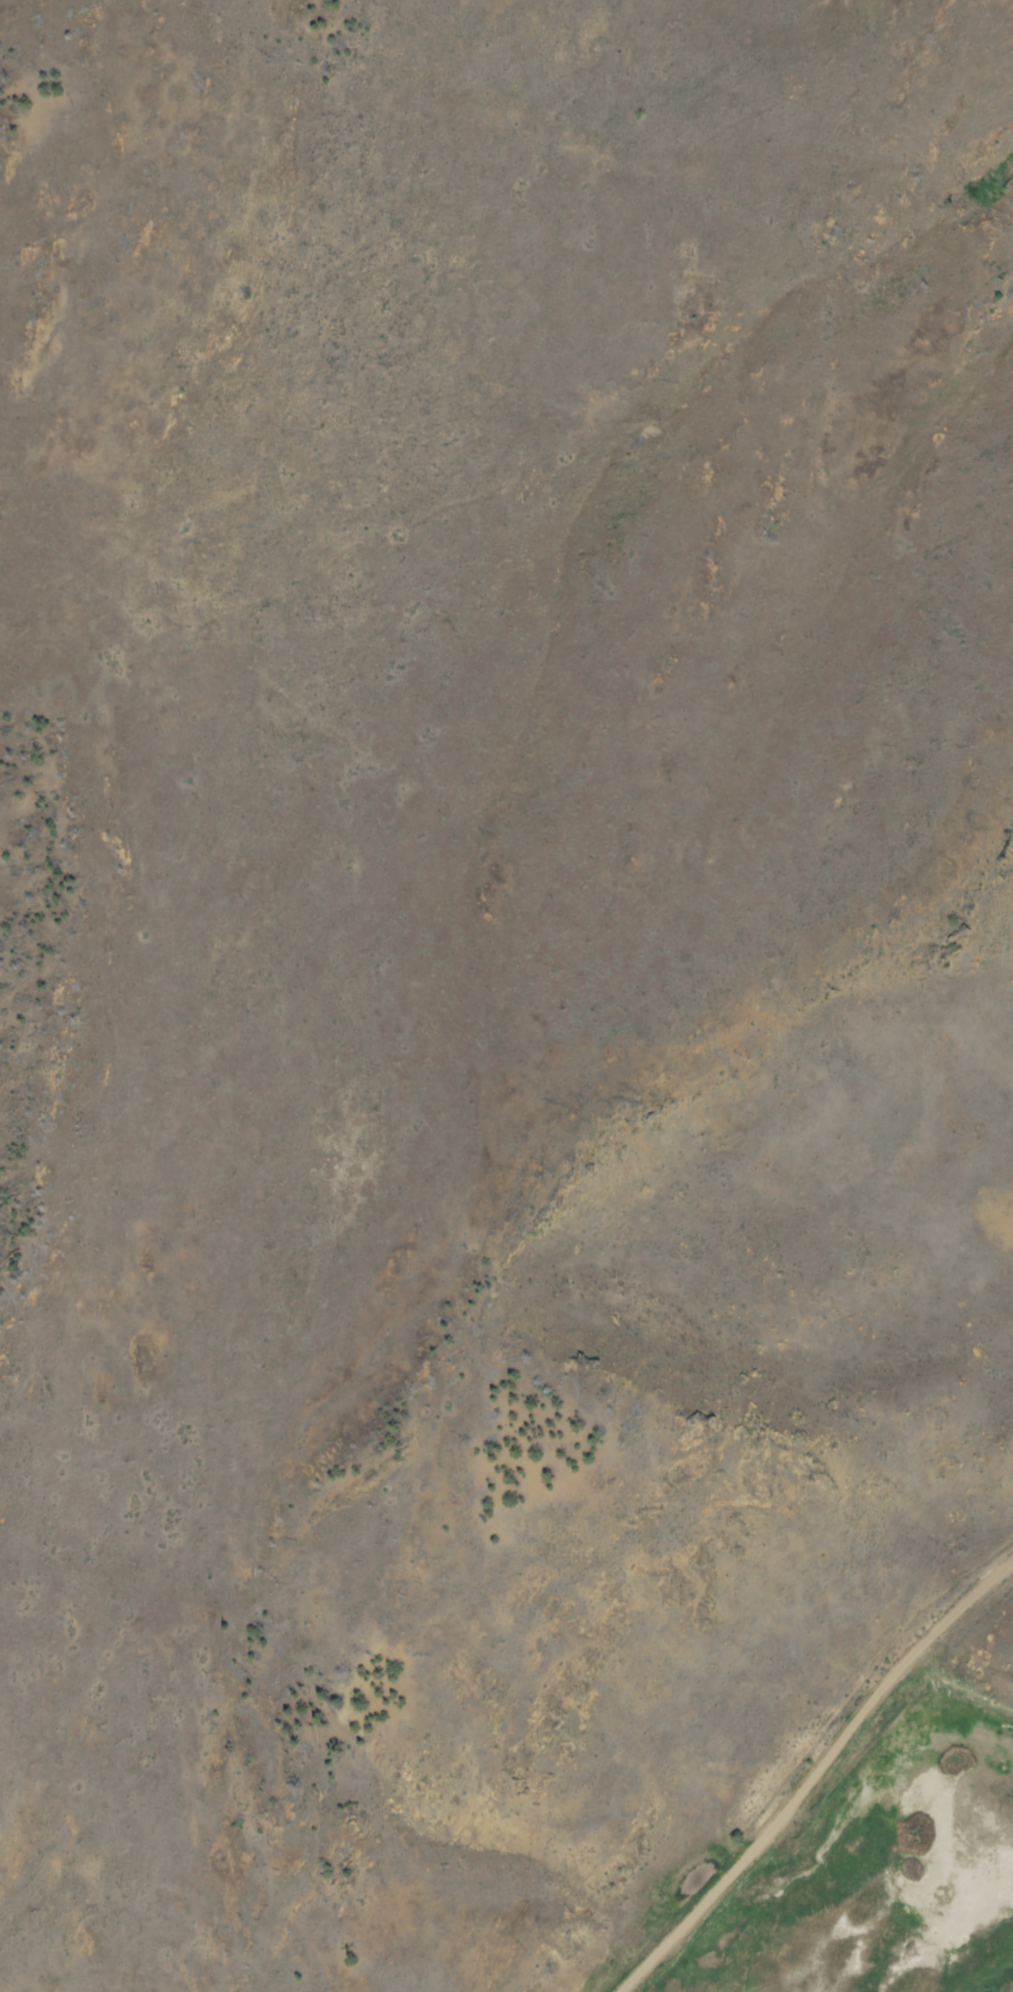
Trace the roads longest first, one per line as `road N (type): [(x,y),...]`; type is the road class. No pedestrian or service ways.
road 1 (residential): [(630,1991),(902,1674),(1012,1573)]

